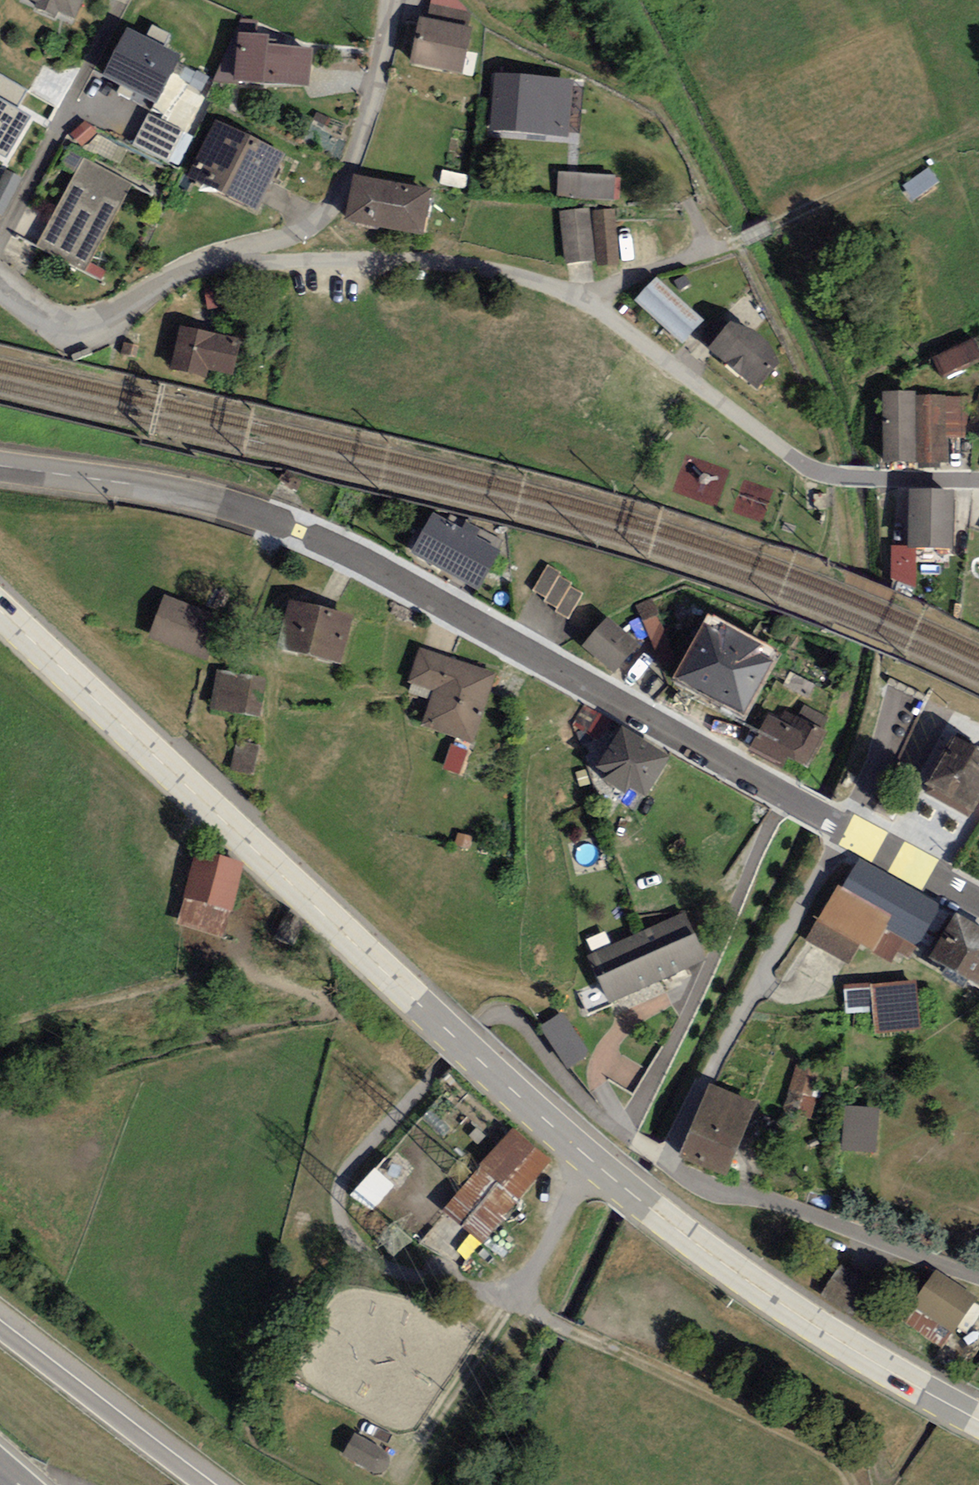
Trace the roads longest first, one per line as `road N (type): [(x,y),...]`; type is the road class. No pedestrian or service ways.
road 1 (primary): [(978,1419),(769,1295),(647,1207),(520,1098),(0,611)]
road 2 (residential): [(978,900),(356,551),(182,493),(0,467)]
road 3 (residential): [(184,271),(399,259),(527,280),(596,307),(810,468),(839,477),(978,480)]
road 4 (track): [(851,1484),(820,1451),(513,1301),(393,1481)]
road 5 (track): [(596,307),(616,283),(771,227),(978,131)]
road 6 (residential): [(184,271),(294,235),(324,216),(349,175),(375,93),(390,0)]
road 7 (motorway): [(204,1484),(0,1330)]
road 8 (residential): [(0,282),(56,325),(80,331),(184,271)]

